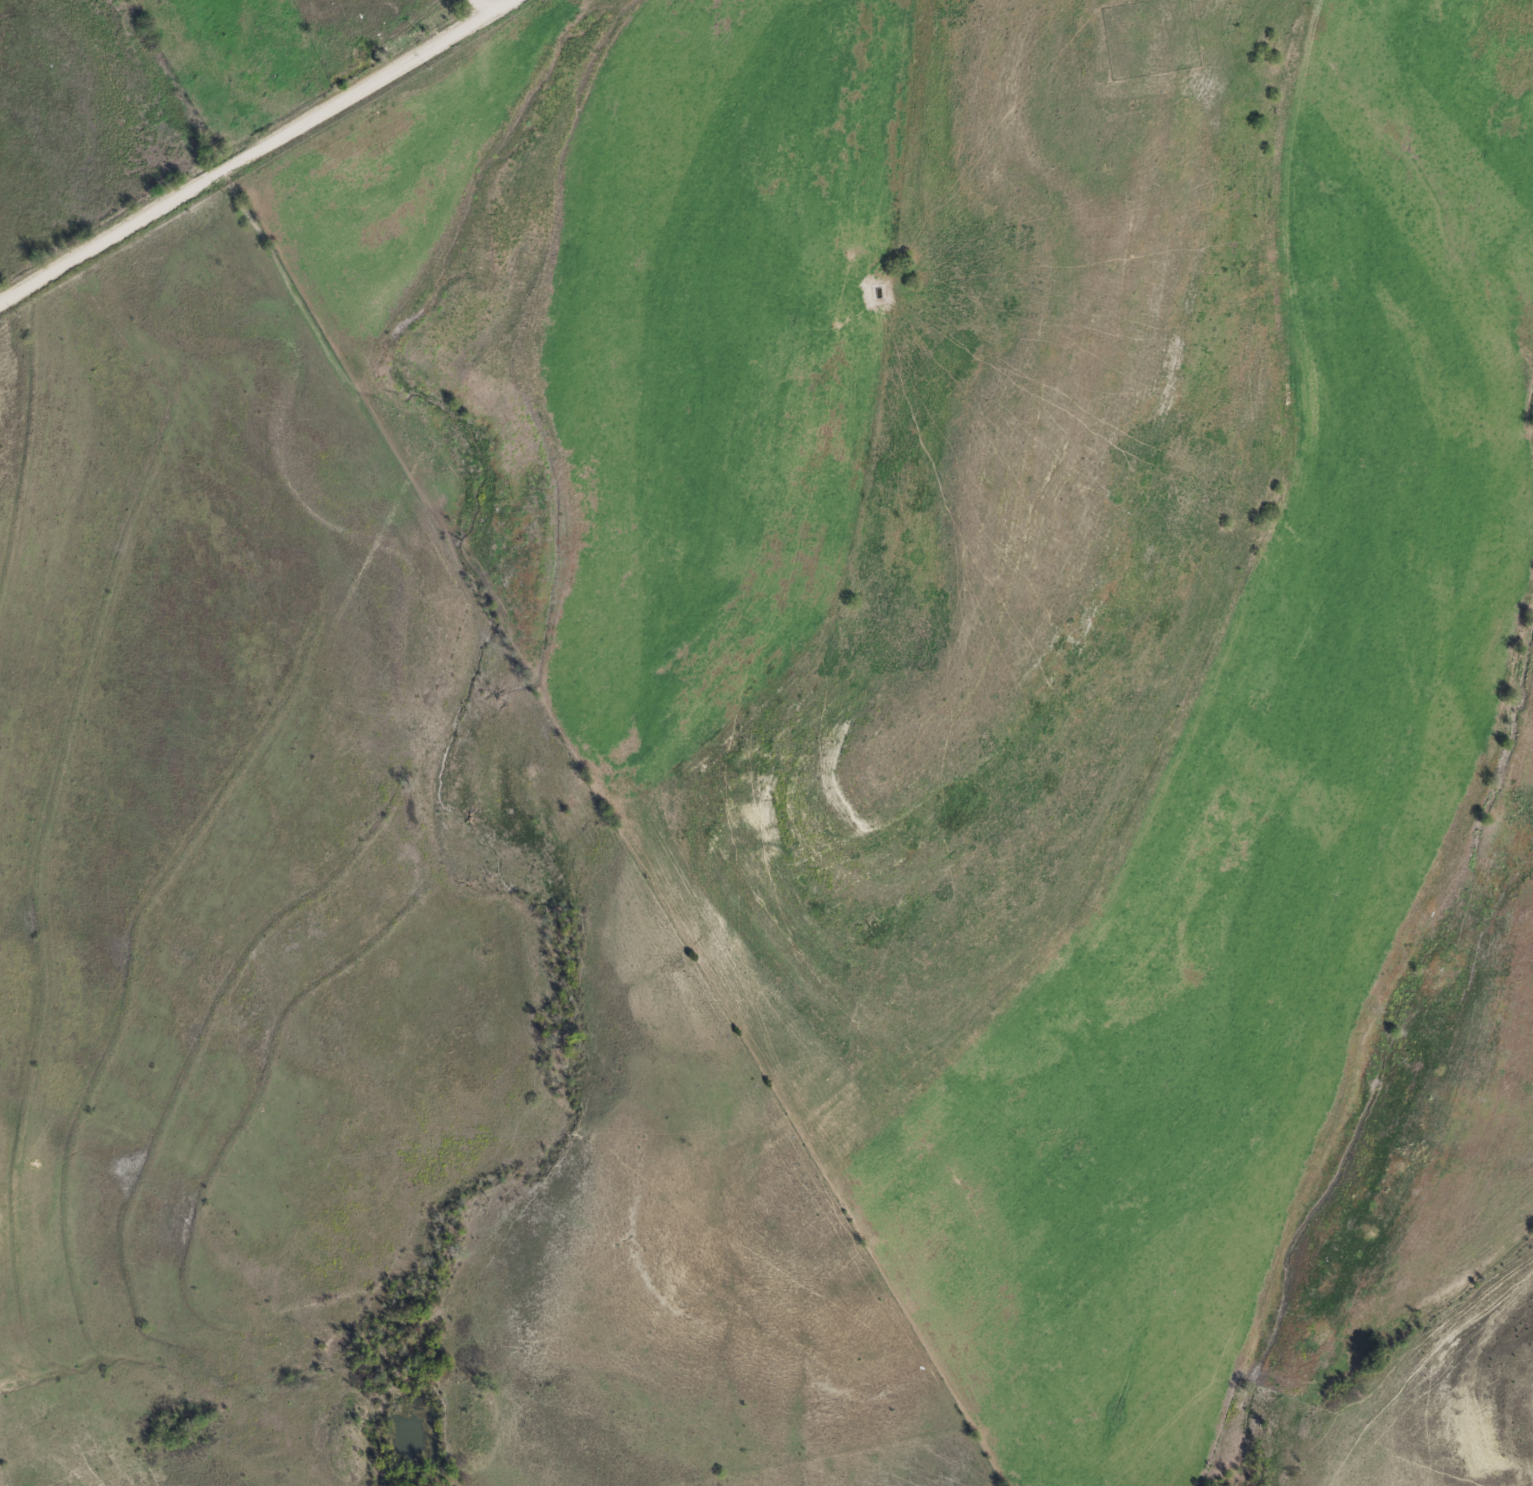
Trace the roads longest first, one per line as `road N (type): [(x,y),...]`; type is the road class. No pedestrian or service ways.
road 1 (residential): [(0,306),(519,0)]

